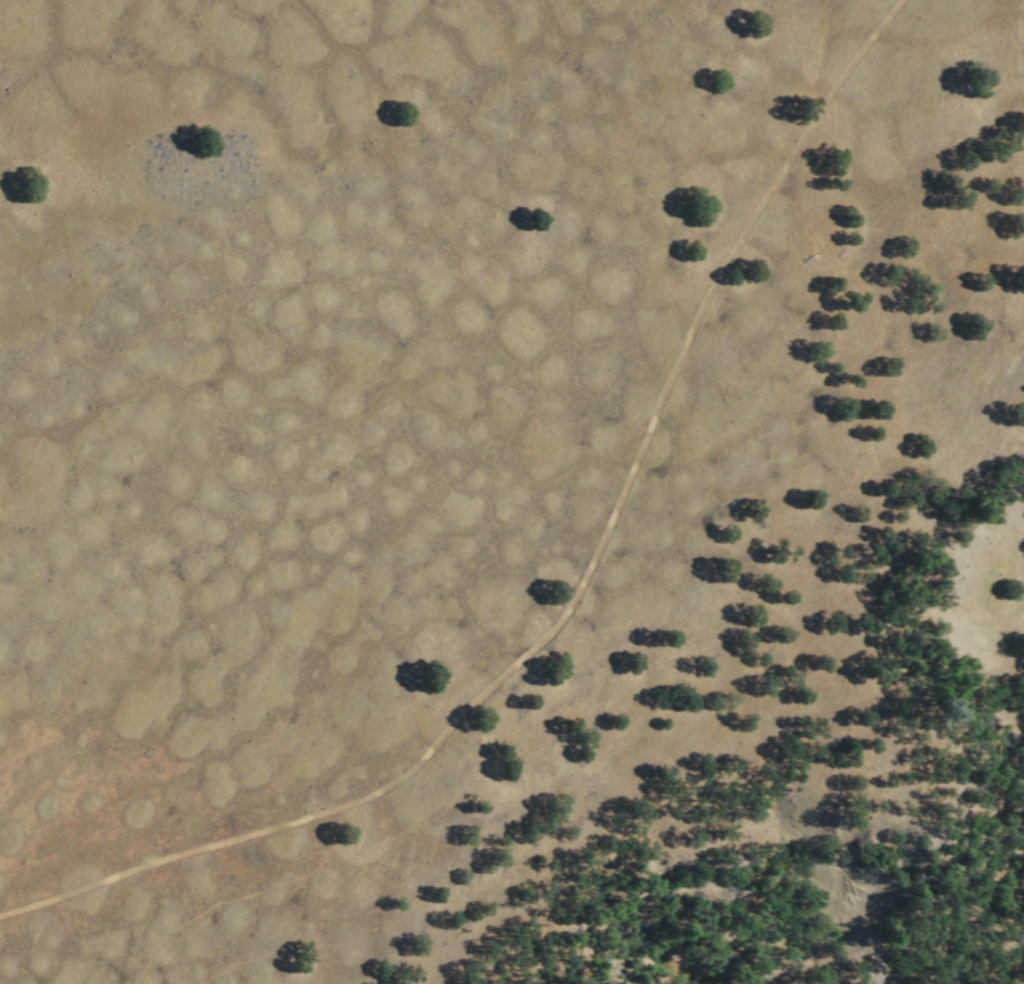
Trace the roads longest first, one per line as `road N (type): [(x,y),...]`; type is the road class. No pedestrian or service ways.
road 1 (track): [(0,913),(372,794),(413,770),(481,694),(551,633),(595,557),(717,280),(831,92),(902,0)]

